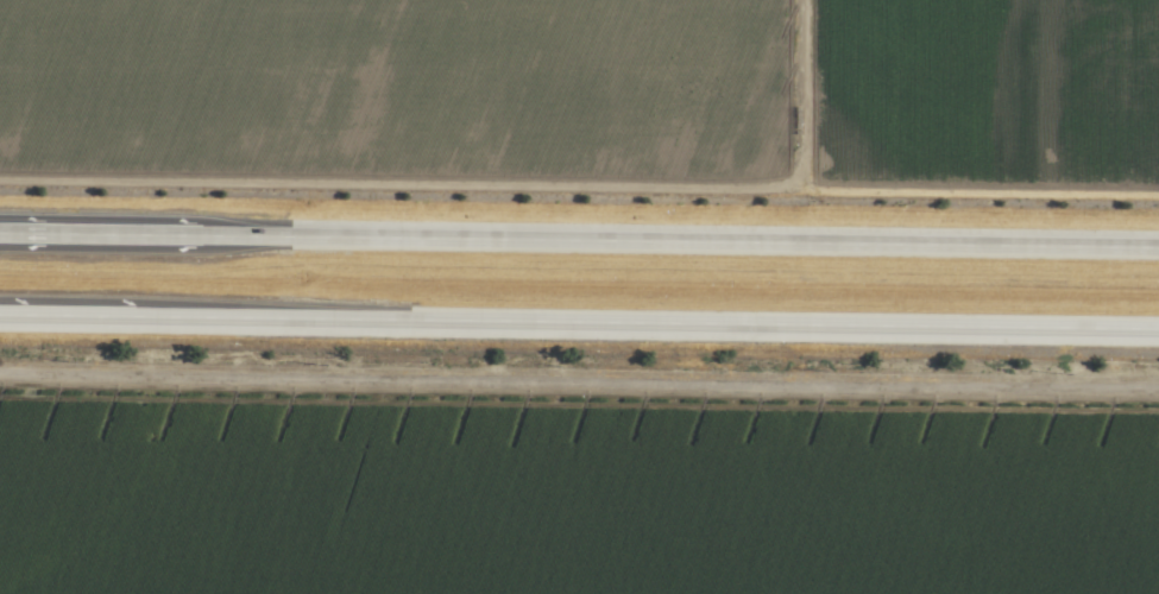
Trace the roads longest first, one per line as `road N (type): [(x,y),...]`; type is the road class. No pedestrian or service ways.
road 1 (motorway): [(0,314),(1158,328)]
road 2 (motorway): [(1158,248),(0,234)]

